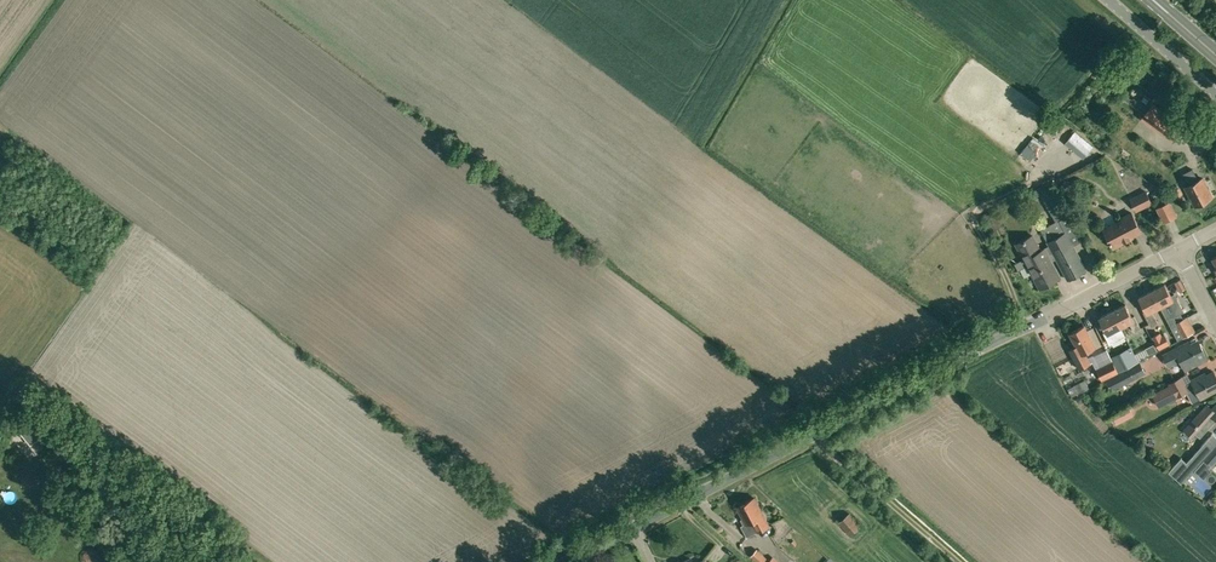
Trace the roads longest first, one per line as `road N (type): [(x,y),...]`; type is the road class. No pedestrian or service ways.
road 1 (unclassified): [(571,561),(960,359)]
road 2 (residential): [(960,359),(1179,248)]
road 3 (track): [(955,561),(828,449),(822,435)]
road 4 (unclassified): [(1215,91),(1109,0)]

